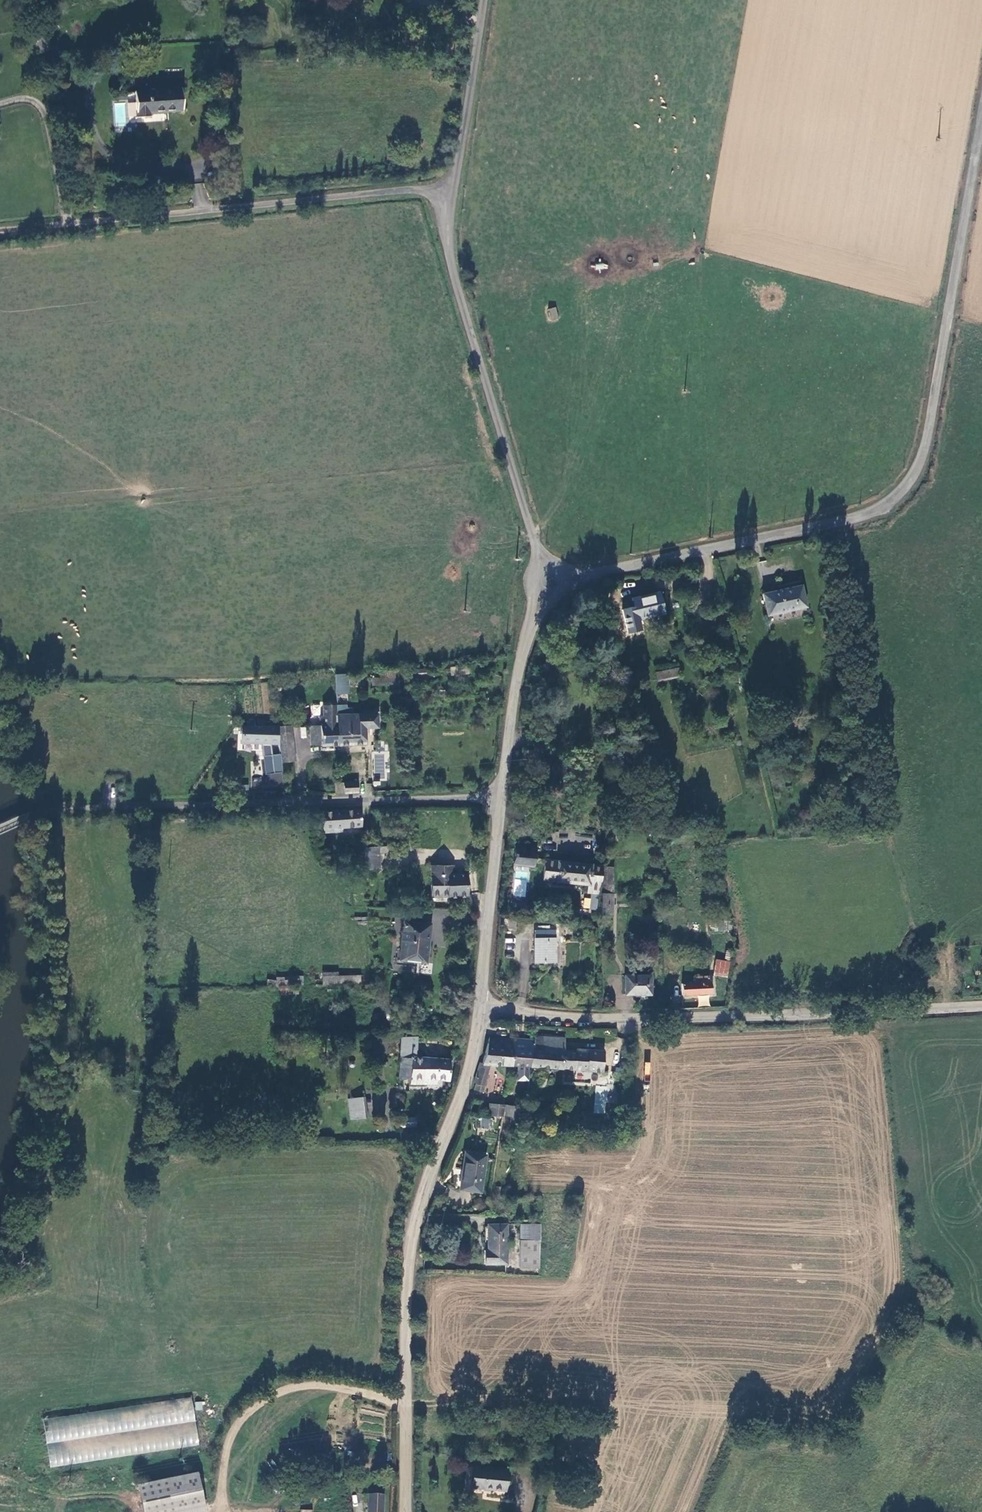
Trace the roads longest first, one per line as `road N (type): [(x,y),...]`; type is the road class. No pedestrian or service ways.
road 1 (unclassified): [(548,587),(866,520),(901,499),(921,464),(981,116)]
road 2 (tertiary): [(480,1007),(471,1059),(412,1231),(405,1511)]
road 3 (tertiary): [(981,1007),(642,1022),(480,1007)]
road 4 (unclassified): [(548,587),(447,242),(455,194)]
road 5 (unclassified): [(455,194),(67,226)]
road 6 (track): [(219,1511),(238,1425),(261,1404),(311,1386),(406,1403)]
road 7 (unclassified): [(499,800),(514,683),(548,587)]
road 8 (unclassified): [(499,800),(282,802)]
road 9 (unclassified): [(480,1007),(499,800)]
road 10 (unclassified): [(455,194),(484,0)]

